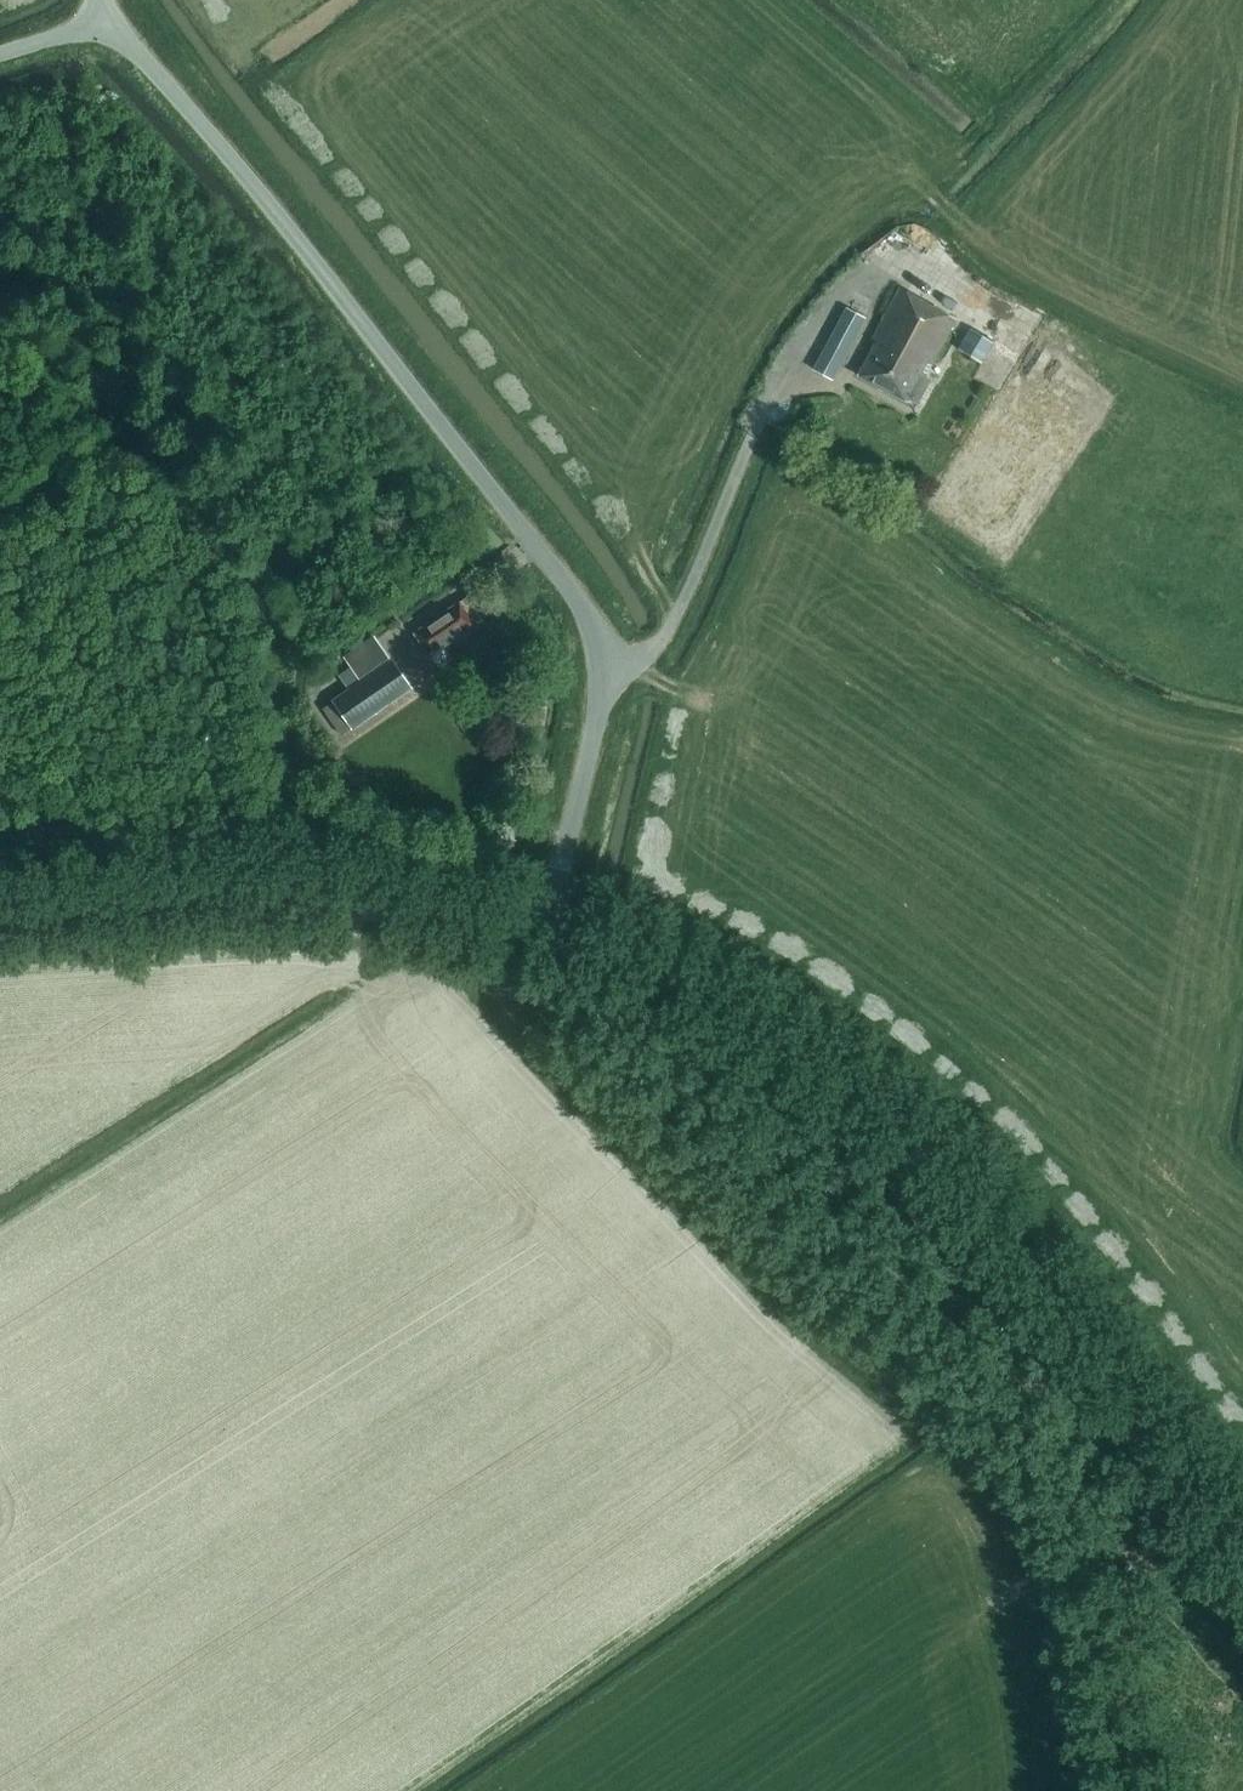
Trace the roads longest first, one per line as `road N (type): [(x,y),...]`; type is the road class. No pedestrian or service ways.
road 1 (unclassified): [(541,930),(595,728),(601,667),(594,633),(553,565),(316,262),(105,18)]
road 2 (tertiary): [(541,930),(695,995),(790,1049),(884,1119),(994,1227),(1242,1563)]
road 3 (tertiary): [(0,905),(265,889),(367,894),(541,930)]

